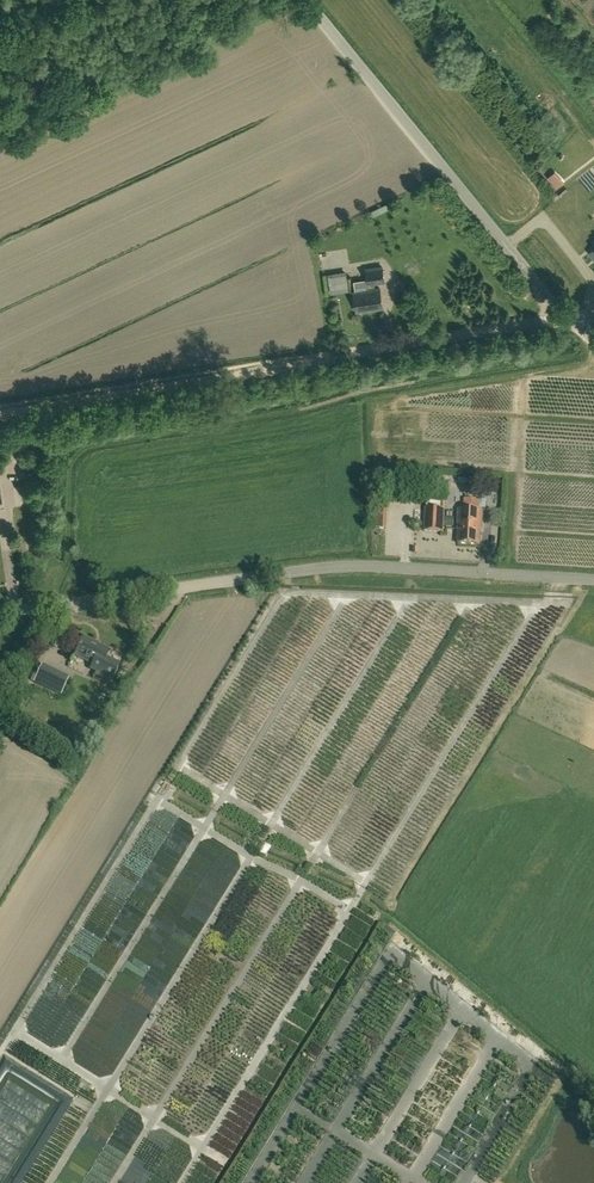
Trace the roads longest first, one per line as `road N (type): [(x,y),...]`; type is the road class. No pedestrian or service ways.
road 1 (unclassified): [(593,579),(338,566),(0,613)]
road 2 (unclassified): [(567,317),(0,413)]
road 3 (unclassified): [(567,317),(306,0)]

